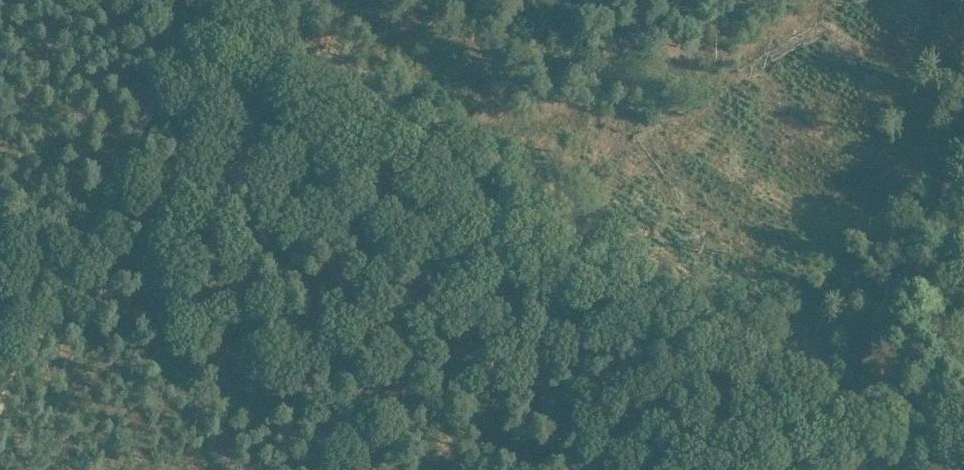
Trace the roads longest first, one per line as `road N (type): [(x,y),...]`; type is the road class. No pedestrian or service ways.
road 1 (track): [(843,395),(188,0)]
road 2 (track): [(843,395),(963,133)]
road 3 (track): [(963,424),(869,416),(843,395)]

